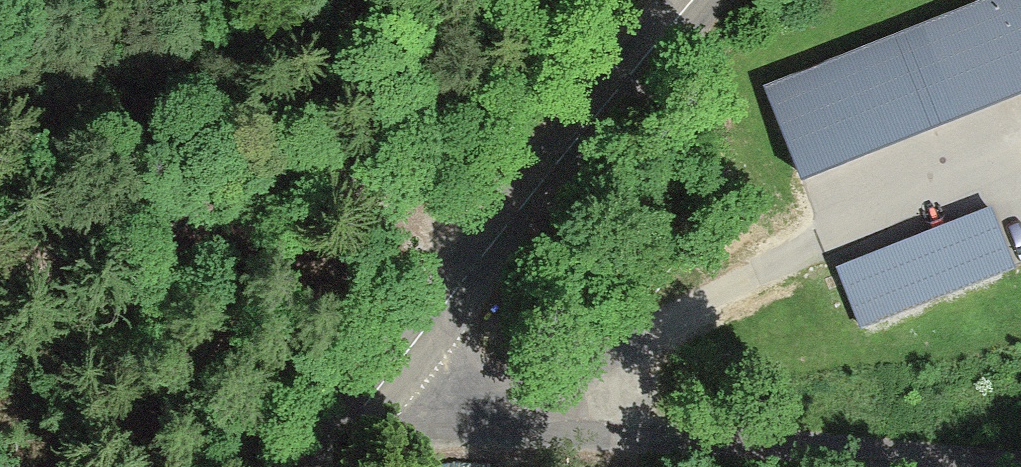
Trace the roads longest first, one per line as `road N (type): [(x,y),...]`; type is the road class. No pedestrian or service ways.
road 1 (tertiary): [(677,0),(451,278),(316,466)]
road 2 (unclassified): [(1020,453),(578,435),(519,411),(486,365)]
road 3 (track): [(451,278),(380,206),(300,193),(0,287)]

